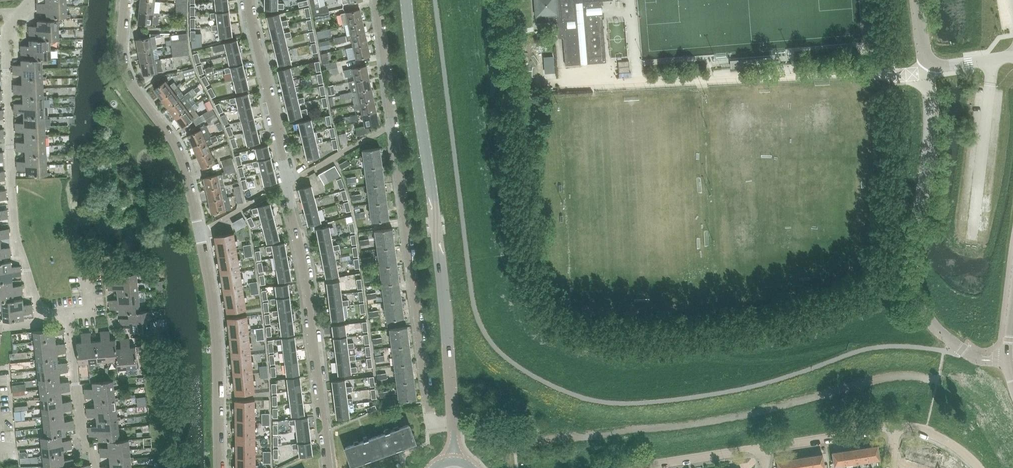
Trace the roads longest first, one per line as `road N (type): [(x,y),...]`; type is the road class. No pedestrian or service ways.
road 1 (residential): [(221,467),(215,309),(186,171),(124,66),(126,0)]
road 2 (residential): [(330,467),(302,259),(249,0)]
road 3 (residential): [(374,0),(425,414),(453,422)]
road 4 (tertiary): [(453,422),(435,206),(407,0)]
road 5 (residential): [(43,319),(15,238),(3,11)]
road 6 (residential): [(98,467),(83,439),(71,315),(43,319)]
road 7 (unclassified): [(1012,57),(929,63),(917,0)]
road 8 (residential): [(629,467),(765,448)]
road 9 (residential): [(765,448),(897,429)]

